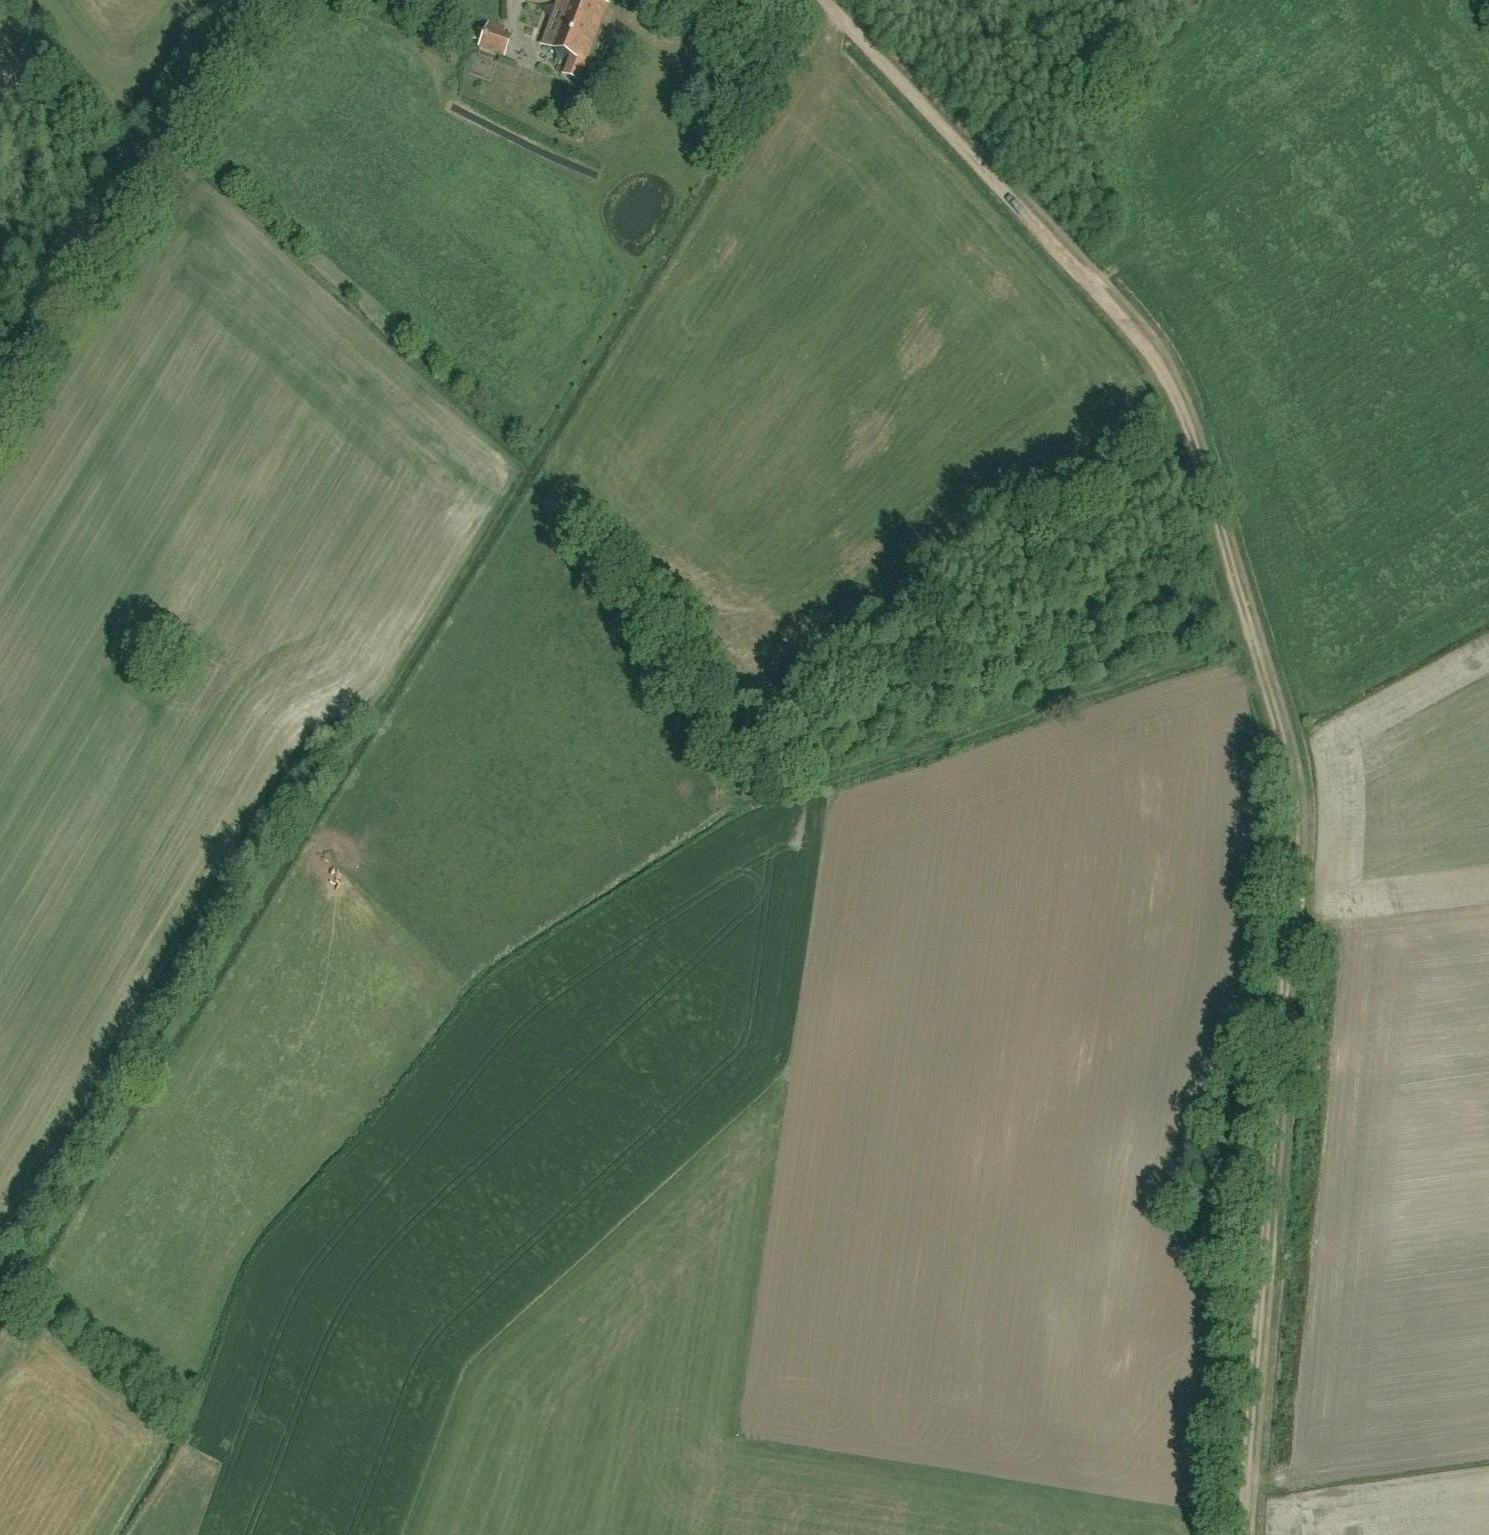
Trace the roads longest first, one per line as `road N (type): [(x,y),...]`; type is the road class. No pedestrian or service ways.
road 1 (track): [(1241,1534),(1294,848),(1278,733),(1201,469),(1156,364),(822,0)]
road 2 (unclassified): [(0,405),(267,0)]

